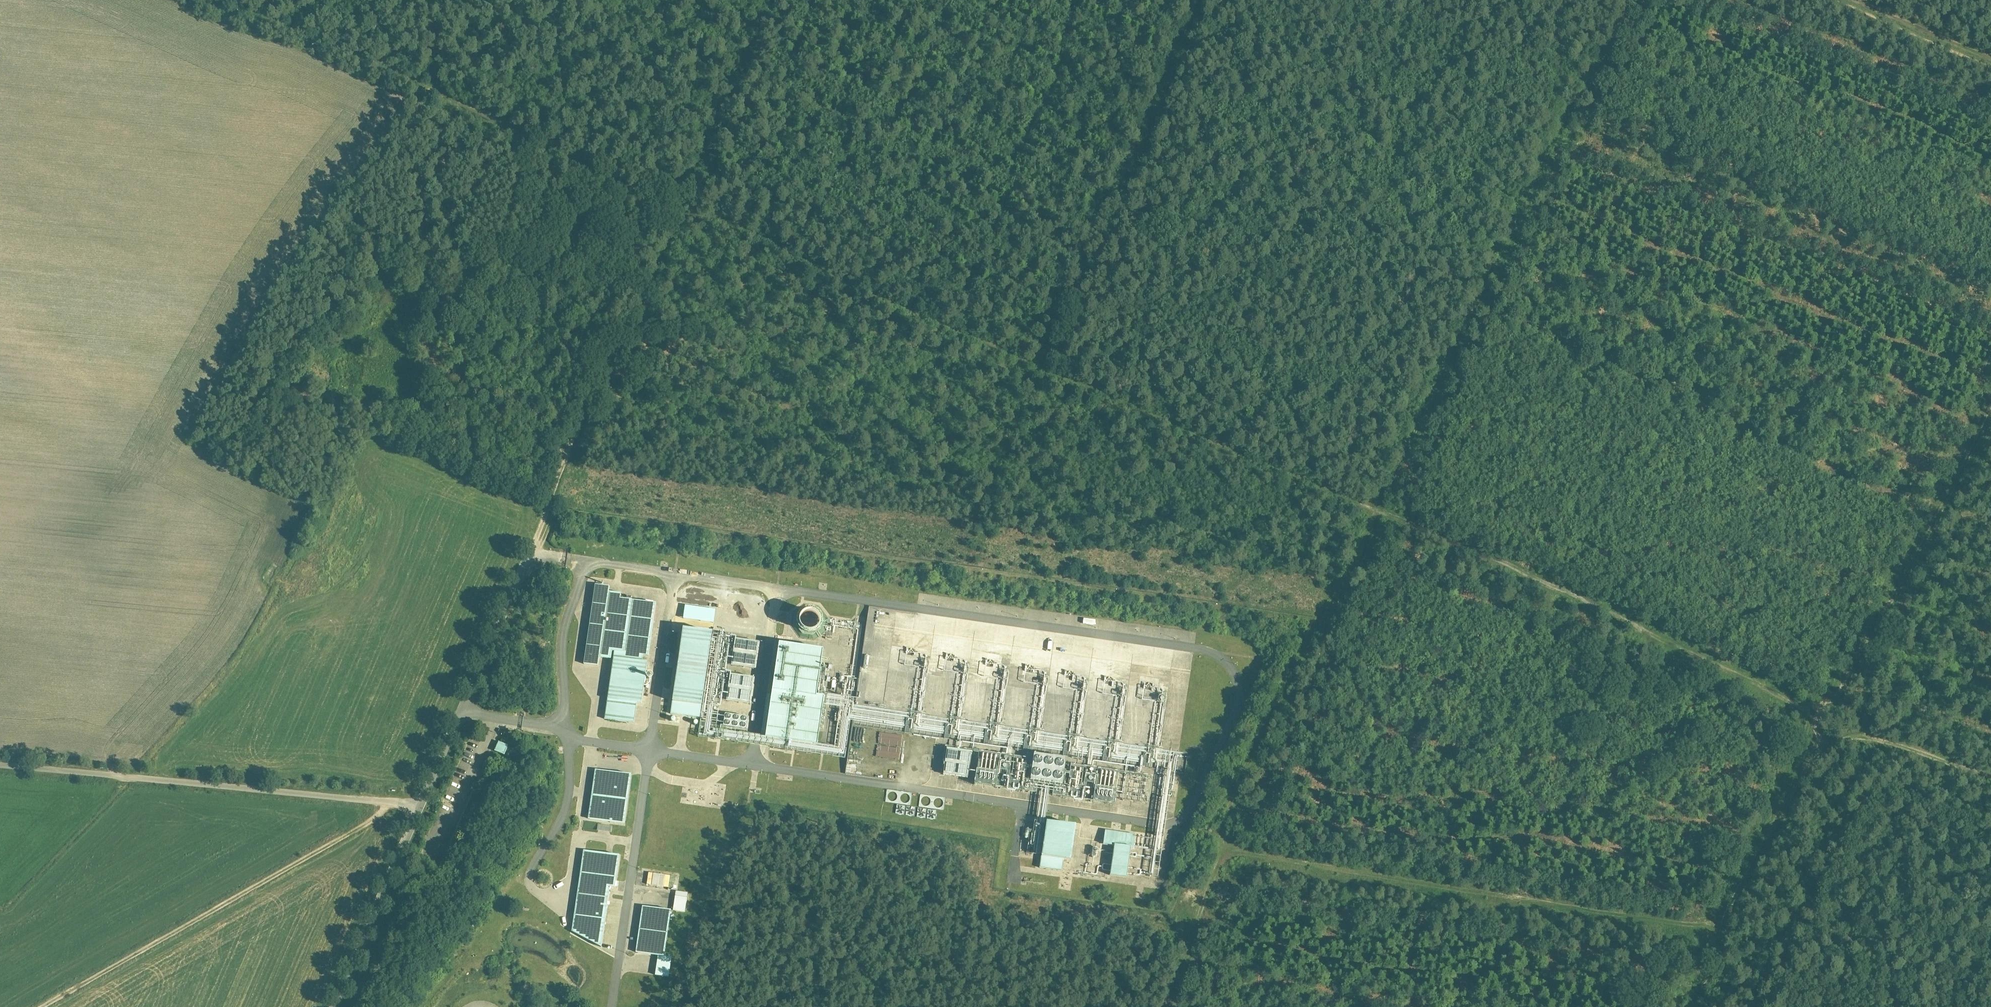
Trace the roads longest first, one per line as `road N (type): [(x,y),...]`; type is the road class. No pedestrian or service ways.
road 1 (track): [(238,0),(438,88),(680,215),(730,222),(775,241),(1379,510),(1814,718)]
road 2 (track): [(1629,0),(1238,790),(1171,1006)]
road 3 (track): [(1221,846),(1724,928),(1820,744),(1869,730),(1839,699),(1814,718)]
road 4 (track): [(771,0),(530,545)]
road 5 (residential): [(0,766),(419,806)]
road 6 (track): [(46,1006),(400,804)]
road 7 (track): [(1839,699),(1990,416)]
road 8 (residential): [(530,545),(419,806)]
road 9 (residential): [(419,806),(331,1006)]
road 10 (track): [(1041,365),(1121,196)]
road 11 (track): [(1990,54),(1860,0)]
road 12 (track): [(1869,730),(1990,771)]

